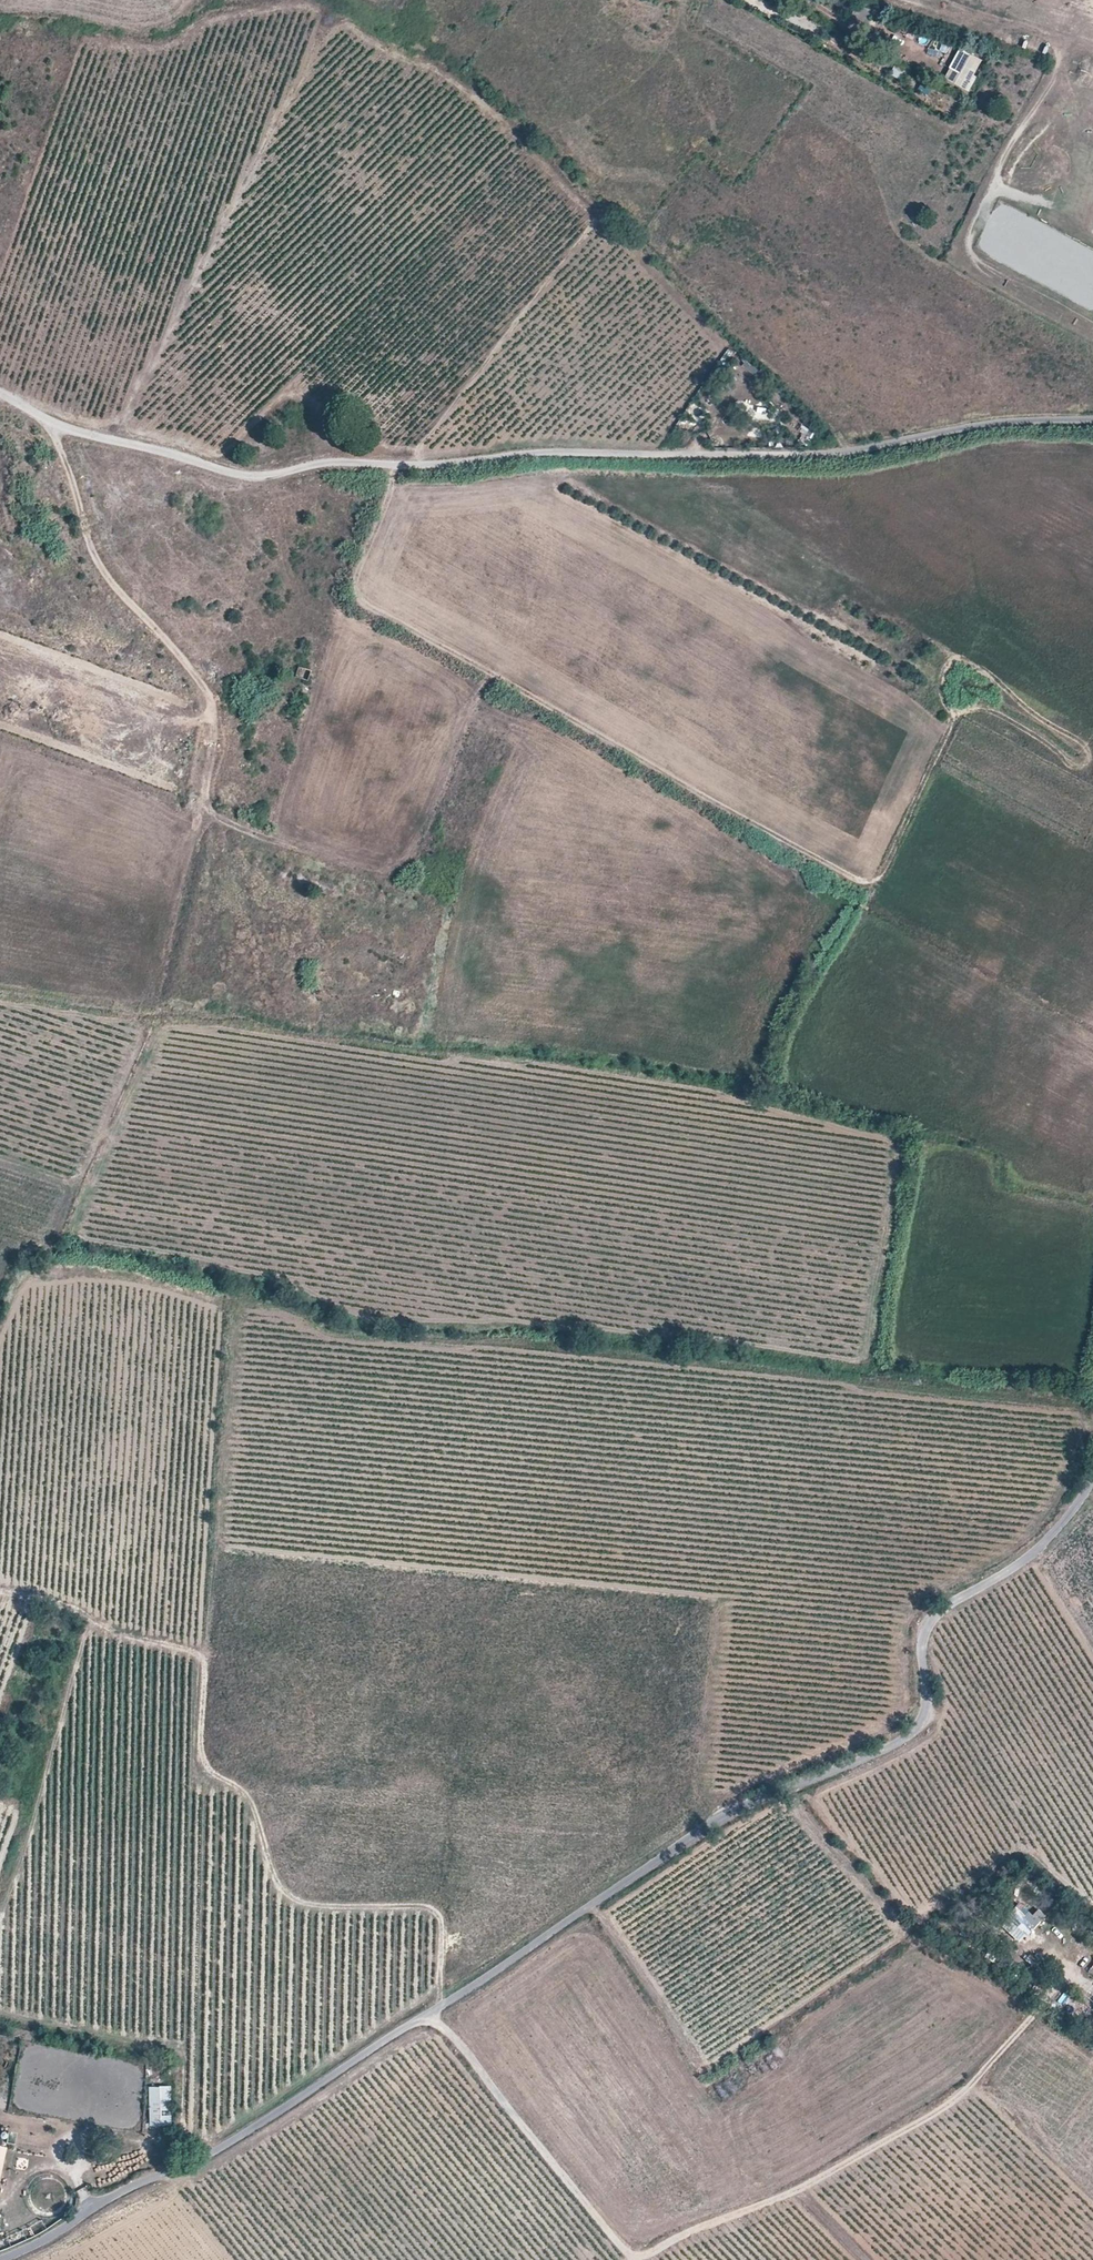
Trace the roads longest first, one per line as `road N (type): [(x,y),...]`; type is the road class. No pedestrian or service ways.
road 1 (unclassified): [(1092,1475),(1022,1565),(933,1614),(921,1647),(925,1716),(908,1735),(741,1808),(266,2121),(0,2259)]
road 2 (track): [(0,393),(82,433),(265,477),(316,463),(467,463),(548,451),(851,453),(1000,425),(1092,421)]

